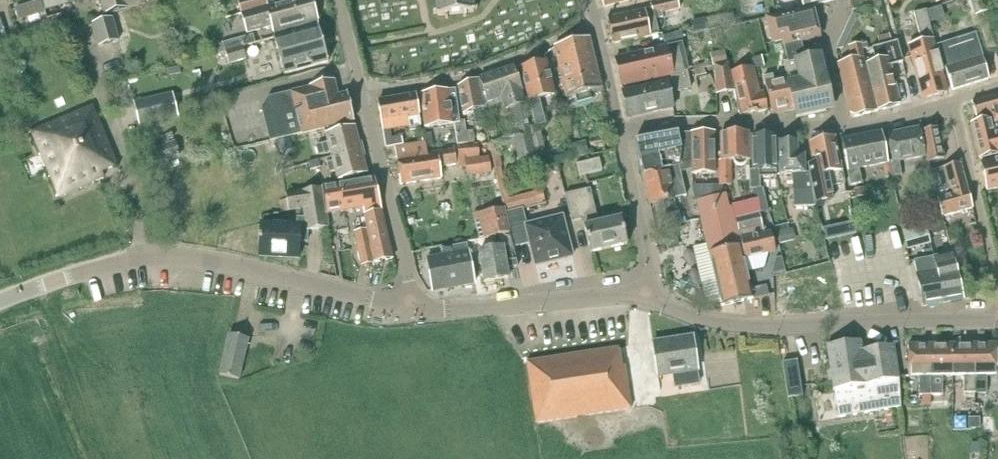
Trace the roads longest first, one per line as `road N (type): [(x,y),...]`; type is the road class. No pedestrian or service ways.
road 1 (tertiary): [(640,293),(738,326),(997,322)]
road 2 (residential): [(337,0),(409,275),(411,306)]
road 3 (tertiary): [(0,300),(126,260),(160,256),(236,266)]
road 4 (tertiary): [(640,293),(411,306)]
road 5 (unclassified): [(622,132),(682,123),(848,129)]
road 6 (residential): [(997,294),(951,105)]
road 7 (tertiary): [(411,306),(236,266)]
road 8 (residential): [(640,293),(647,262),(622,132)]
road 9 (residential): [(622,132),(591,0)]
road 10 (residential): [(848,129),(830,60),(845,17),(840,0)]

